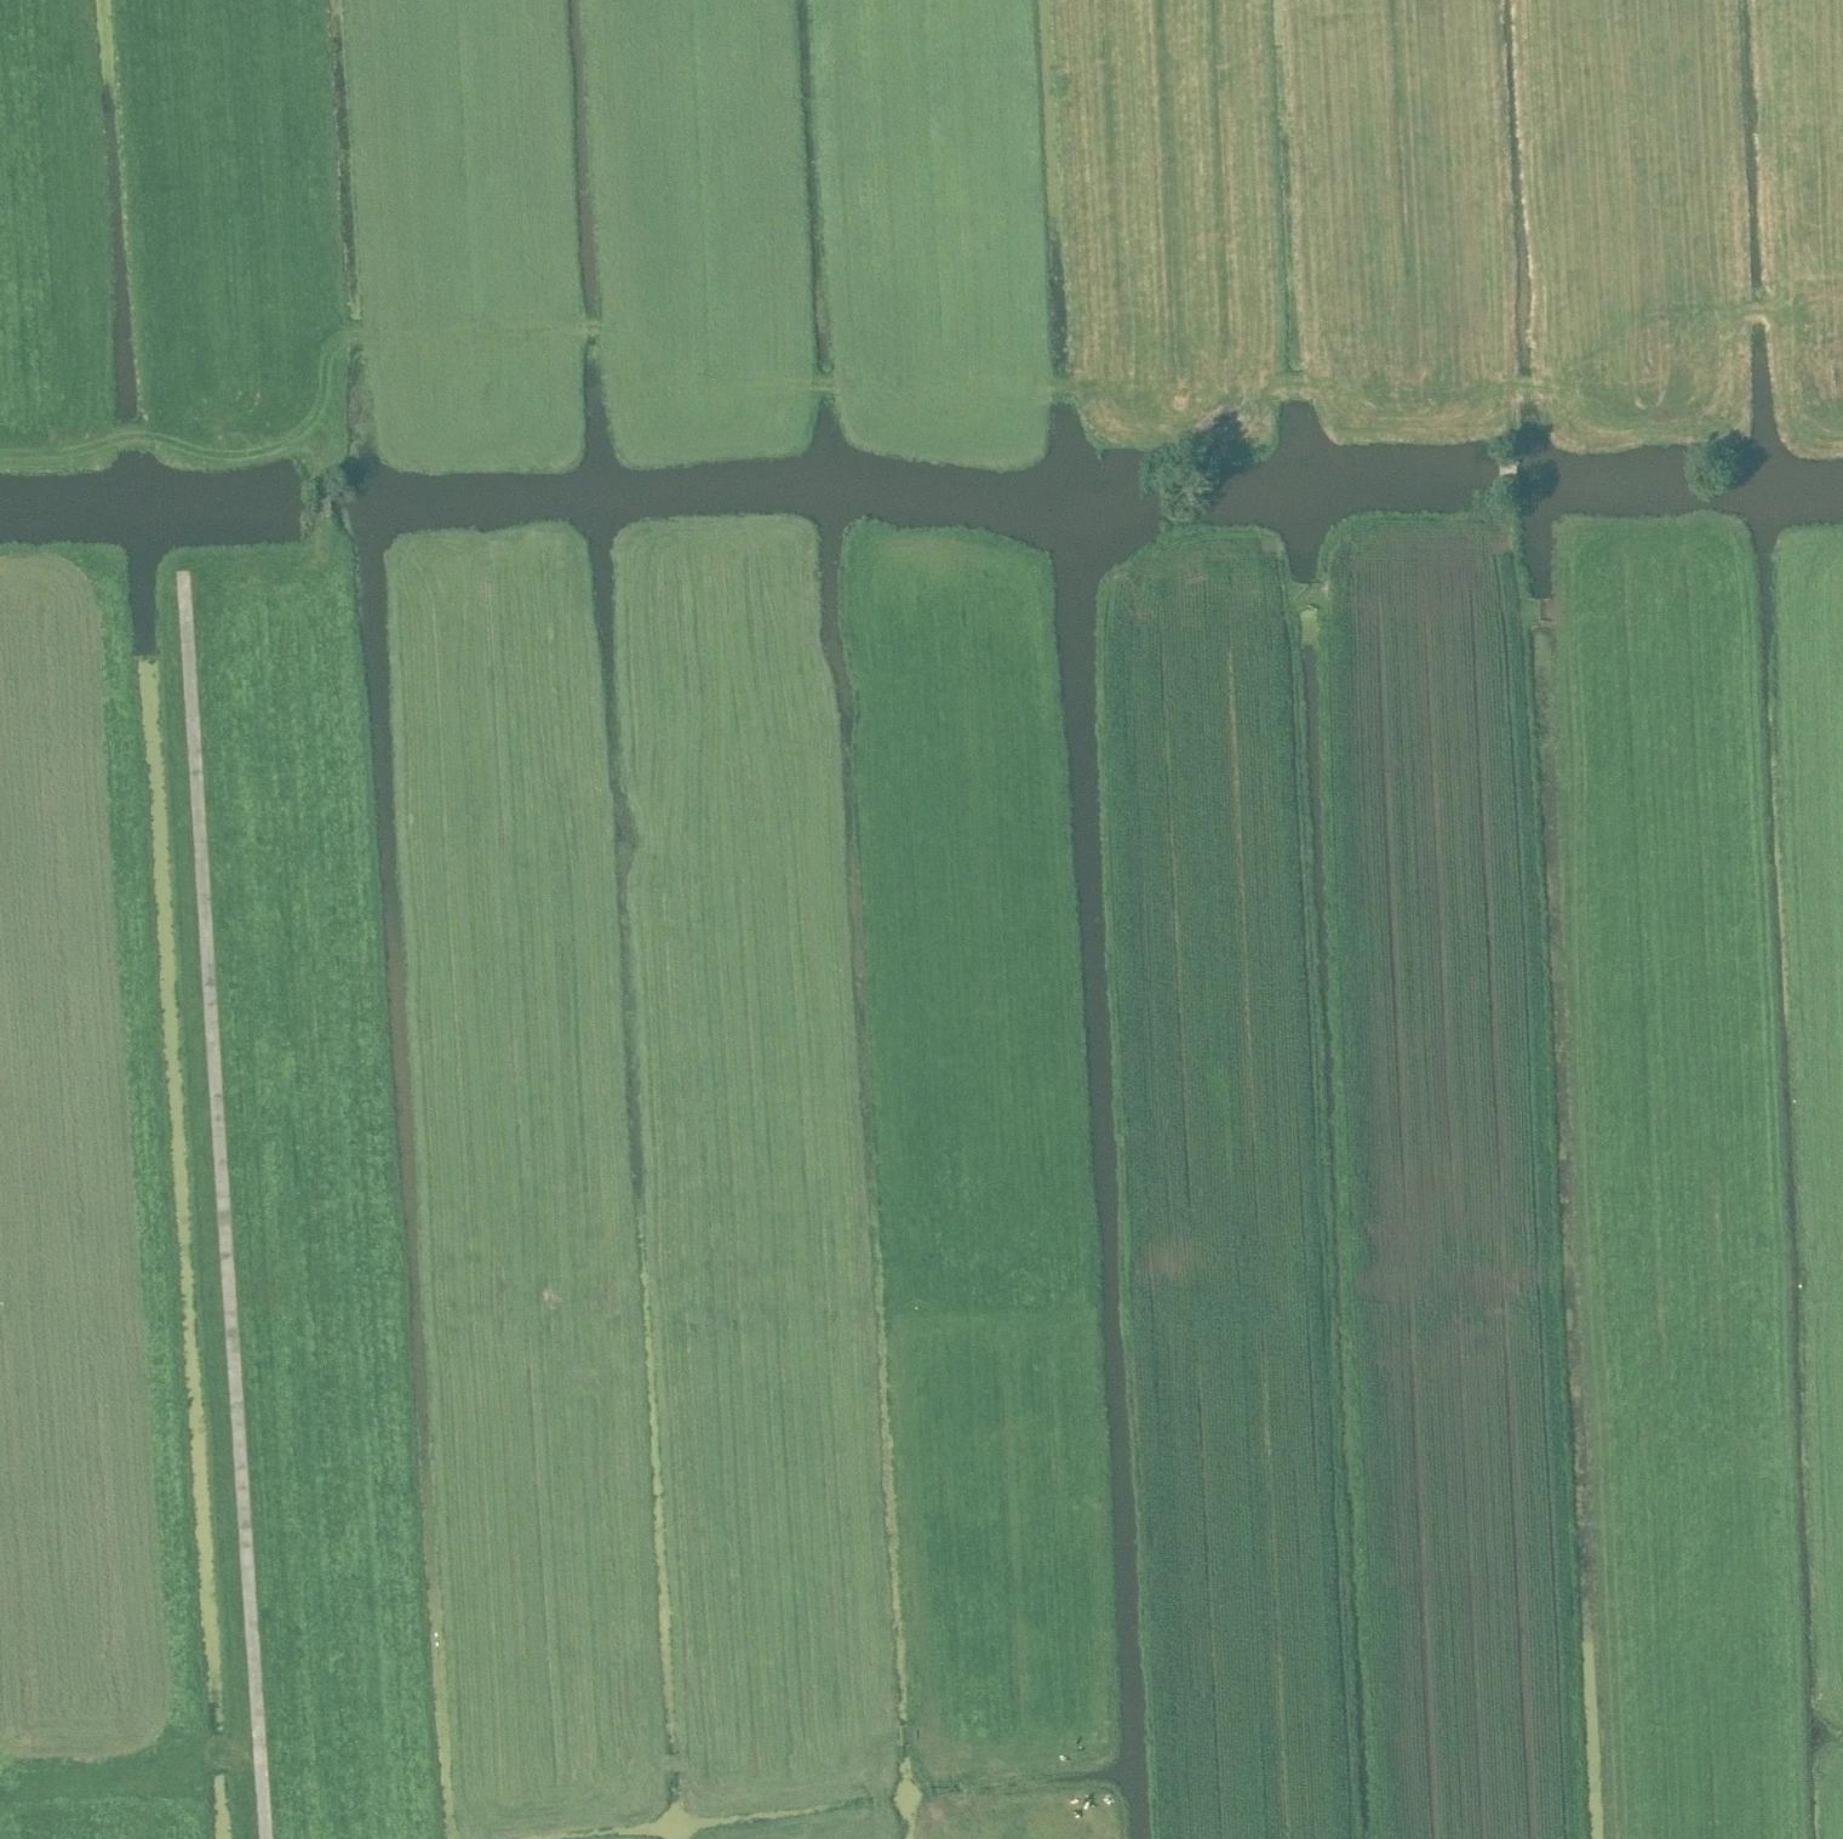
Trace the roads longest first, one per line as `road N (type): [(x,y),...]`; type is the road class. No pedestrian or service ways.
road 1 (track): [(1510,427),(1510,382),(1414,406),(1324,382),(1265,383),(1202,417),(1089,385),(906,384),(406,319),(313,341),(181,417),(0,423)]
road 2 (track): [(327,537),(320,557),(189,569),(171,589),(253,1838)]
road 3 (track): [(1510,427),(1517,861)]
road 4 (track): [(1511,610),(1588,610),(1603,873)]
road 5 (track): [(1510,382),(1574,380),(1641,317),(1772,310)]

